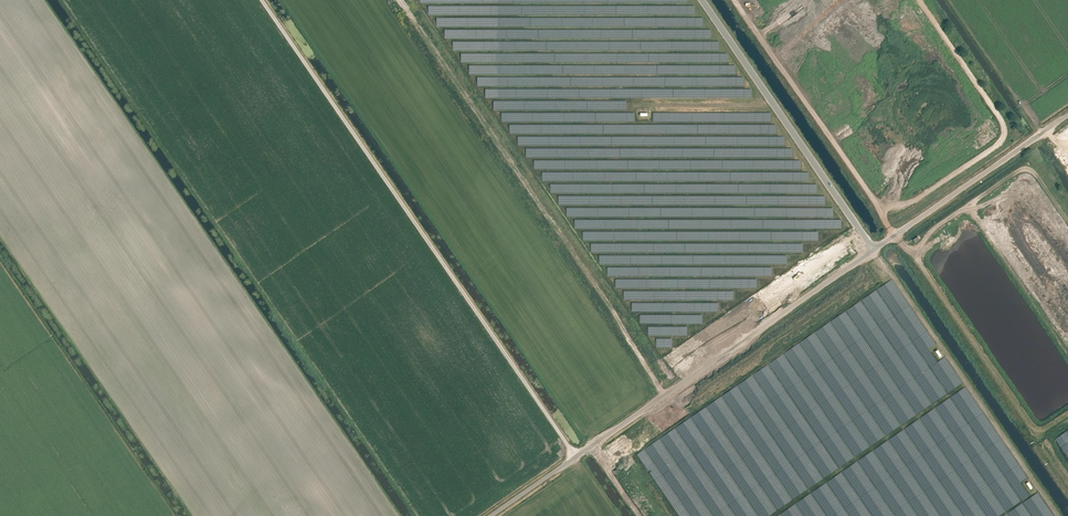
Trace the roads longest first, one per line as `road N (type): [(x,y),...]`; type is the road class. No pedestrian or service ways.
road 1 (unclassified): [(491,515),(1067,115)]
road 2 (track): [(261,0),(576,457)]
road 3 (track): [(399,0),(665,395)]

